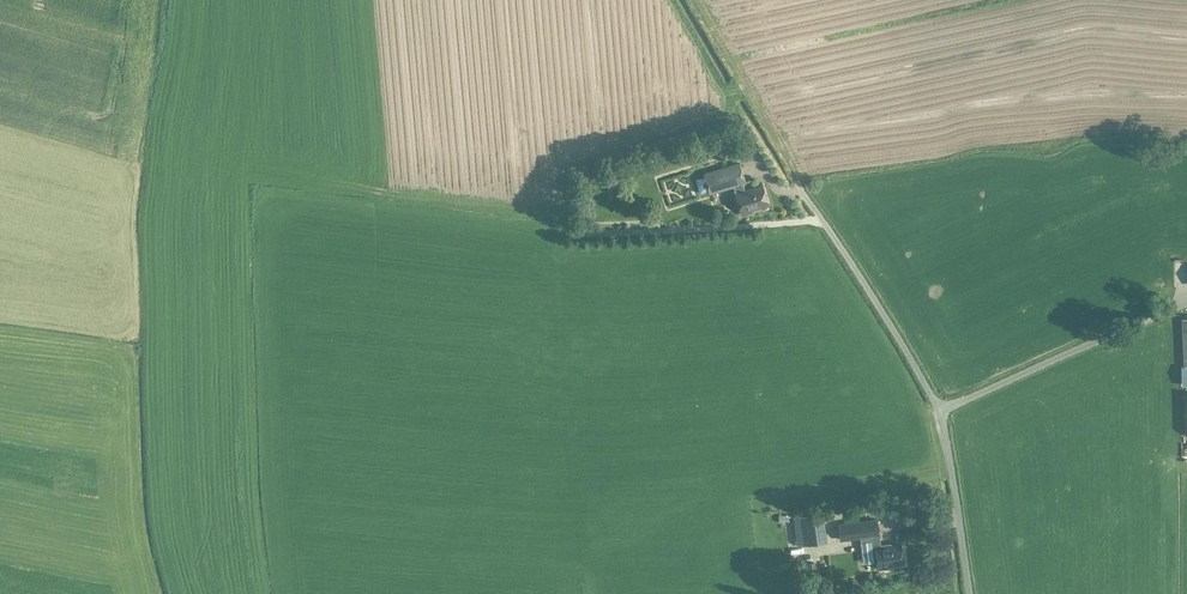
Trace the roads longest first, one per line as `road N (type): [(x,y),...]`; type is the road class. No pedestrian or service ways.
road 1 (track): [(690,0),(940,410)]
road 2 (unclassified): [(971,593),(940,410),(1186,297)]

